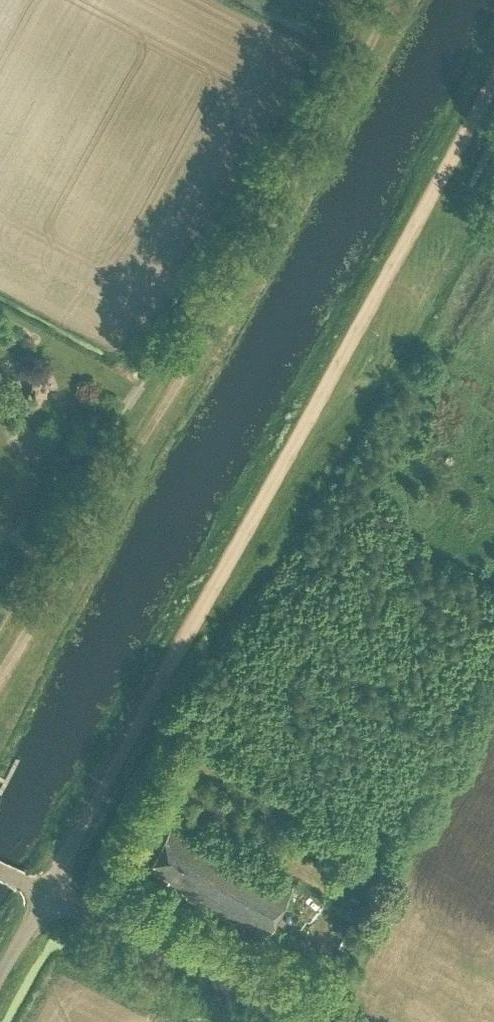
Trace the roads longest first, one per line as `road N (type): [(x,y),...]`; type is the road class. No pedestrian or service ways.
road 1 (track): [(46,896),(493,75)]
road 2 (track): [(389,0),(168,397),(0,670)]
road 3 (unclassified): [(289,1021),(46,896)]

